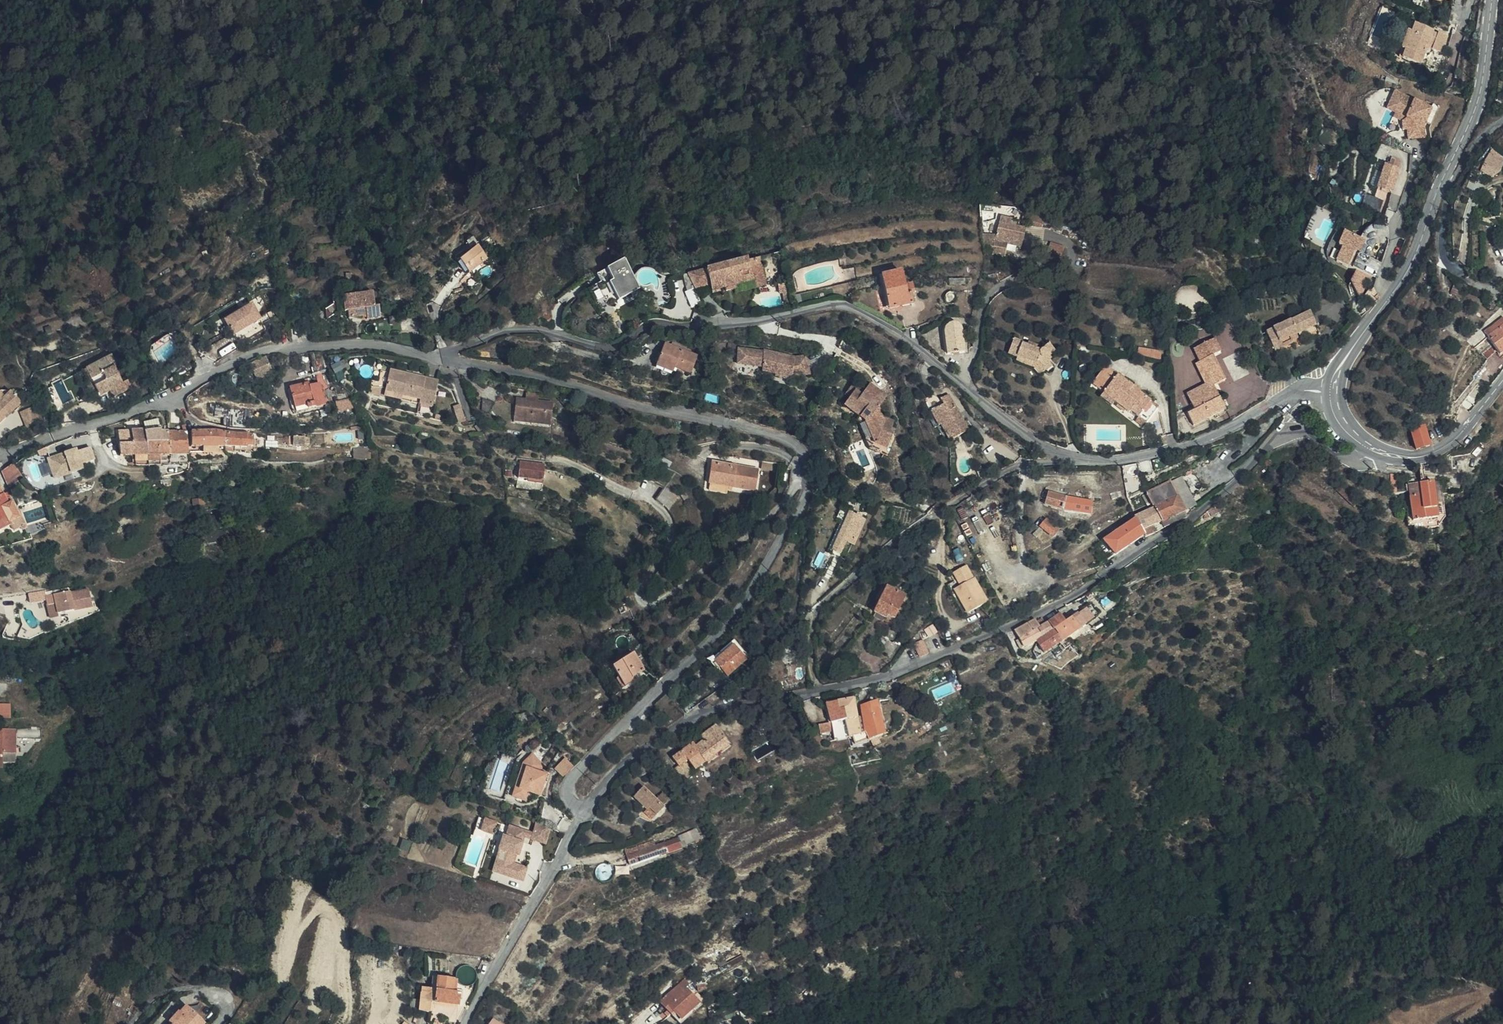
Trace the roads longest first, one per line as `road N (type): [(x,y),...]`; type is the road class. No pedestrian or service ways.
road 1 (unclassified): [(1334,390),(1290,396),(1210,441),(1085,461),(1032,439),(919,348),(841,307),(653,327),(609,349),(513,330),(446,359)]
road 2 (unclassified): [(581,808),(658,739),(707,713),(902,671),(1080,593),(1218,497),(1275,445),(1293,440),(1353,457),(1379,455)]
road 3 (unclassified): [(446,359),(761,430),(813,461),(810,491),(747,599),(573,775),(567,791),(581,808)]
road 4 (unclassified): [(0,460),(145,411),(279,346),(377,344),(446,359)]
road 5 (unclassified): [(581,808),(465,1023)]
road 6 (tertiary): [(1445,184),(1404,278),(1334,390)]
road 7 (tertiary): [(1491,0),(1477,104),(1445,184)]
road 8 (tertiary): [(1379,455),(1413,460),(1442,450),(1502,385)]

